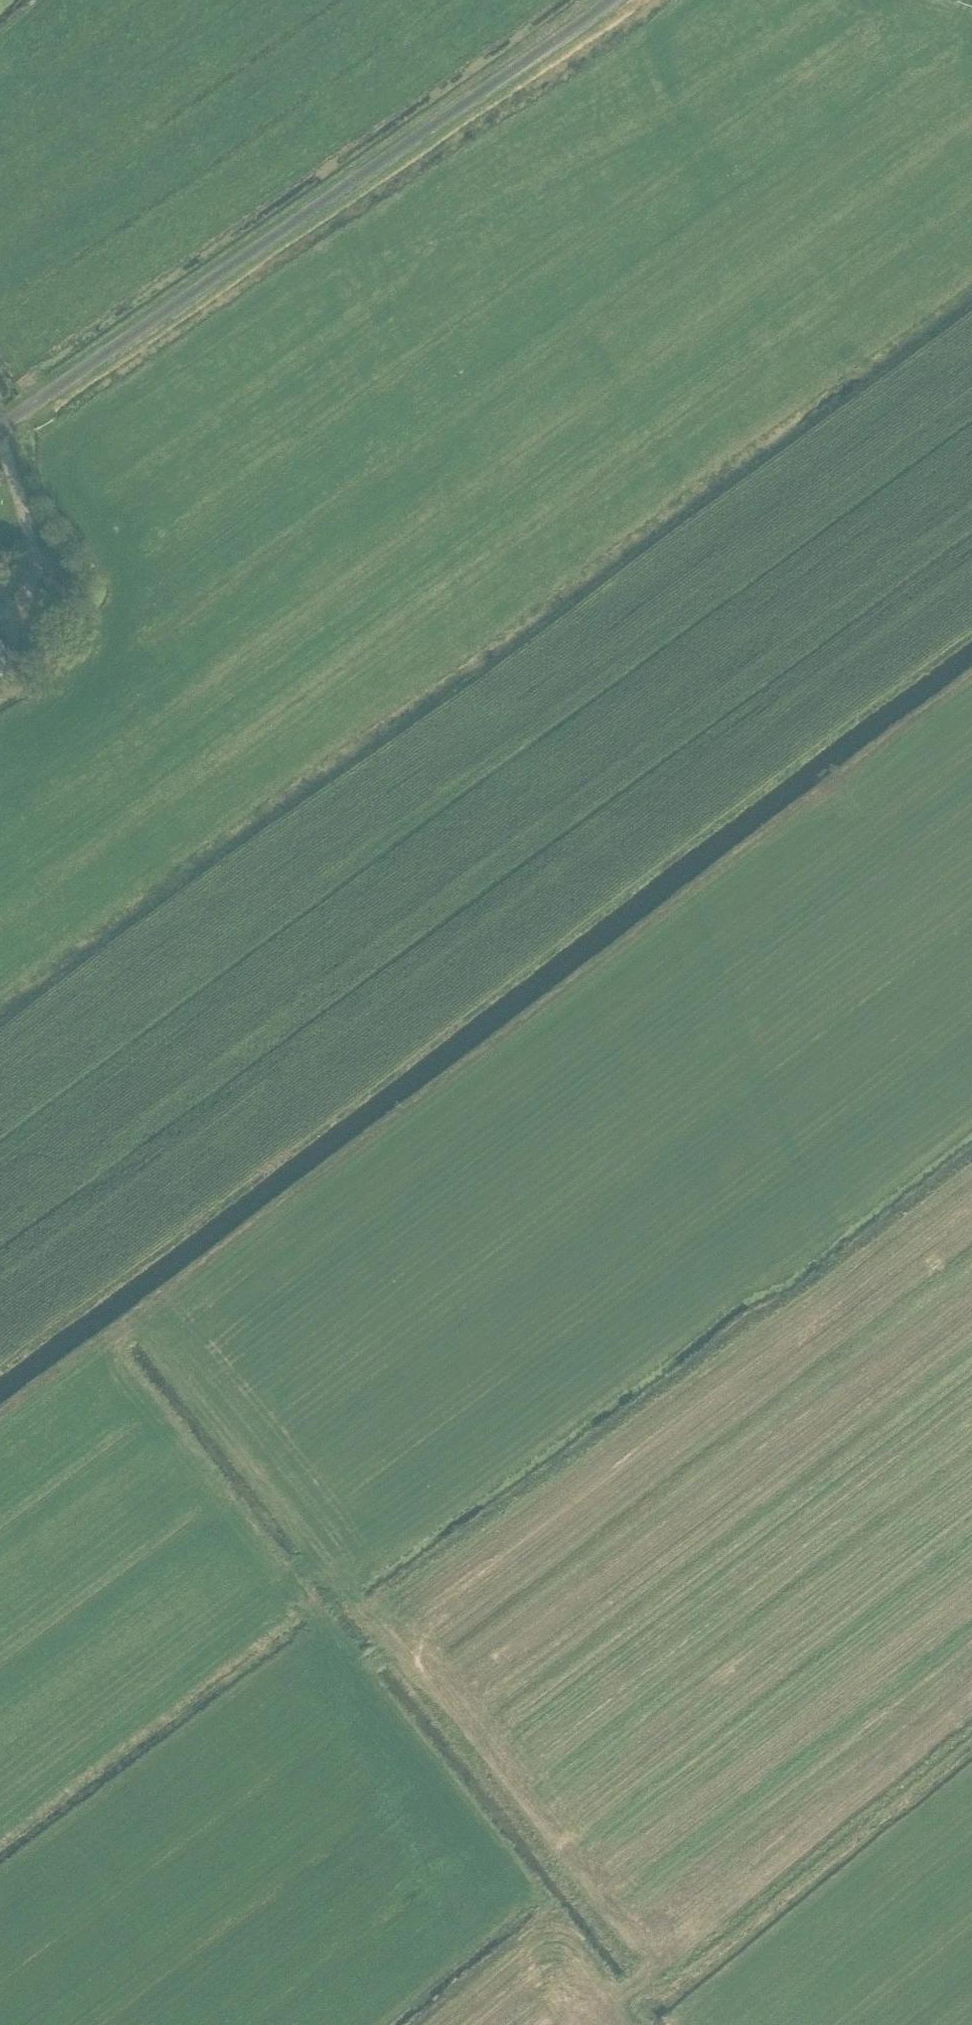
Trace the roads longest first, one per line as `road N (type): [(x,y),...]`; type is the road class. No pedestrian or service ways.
road 1 (residential): [(16,419),(617,0)]

